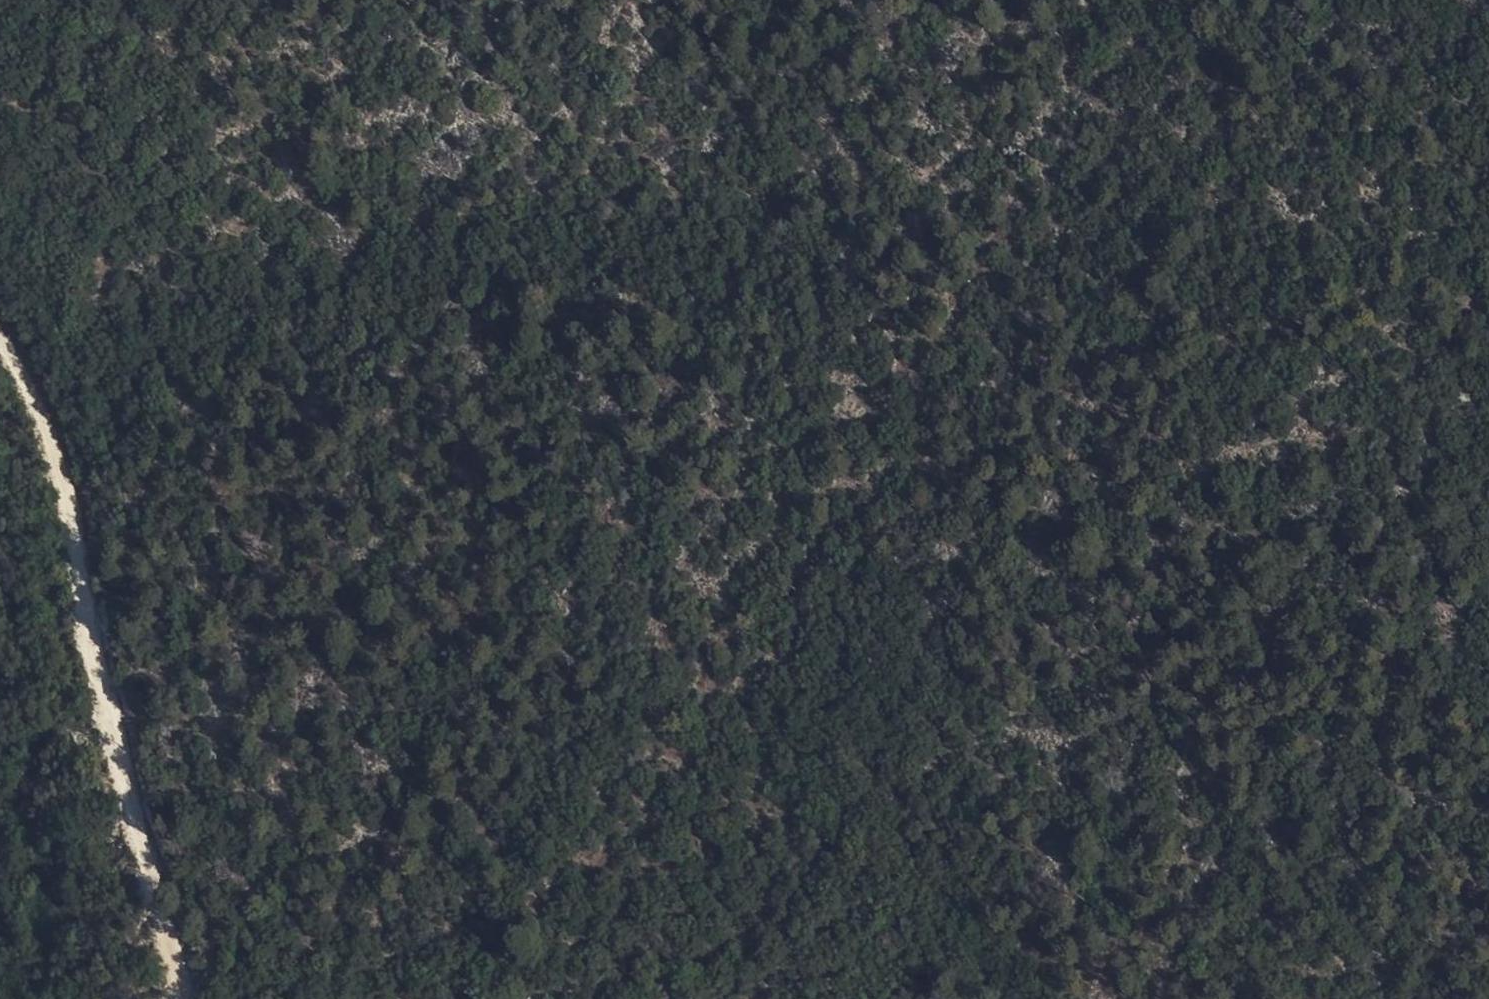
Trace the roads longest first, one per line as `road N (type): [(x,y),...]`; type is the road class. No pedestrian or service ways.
road 1 (track): [(0,330),(47,398),(126,734),(203,998)]

